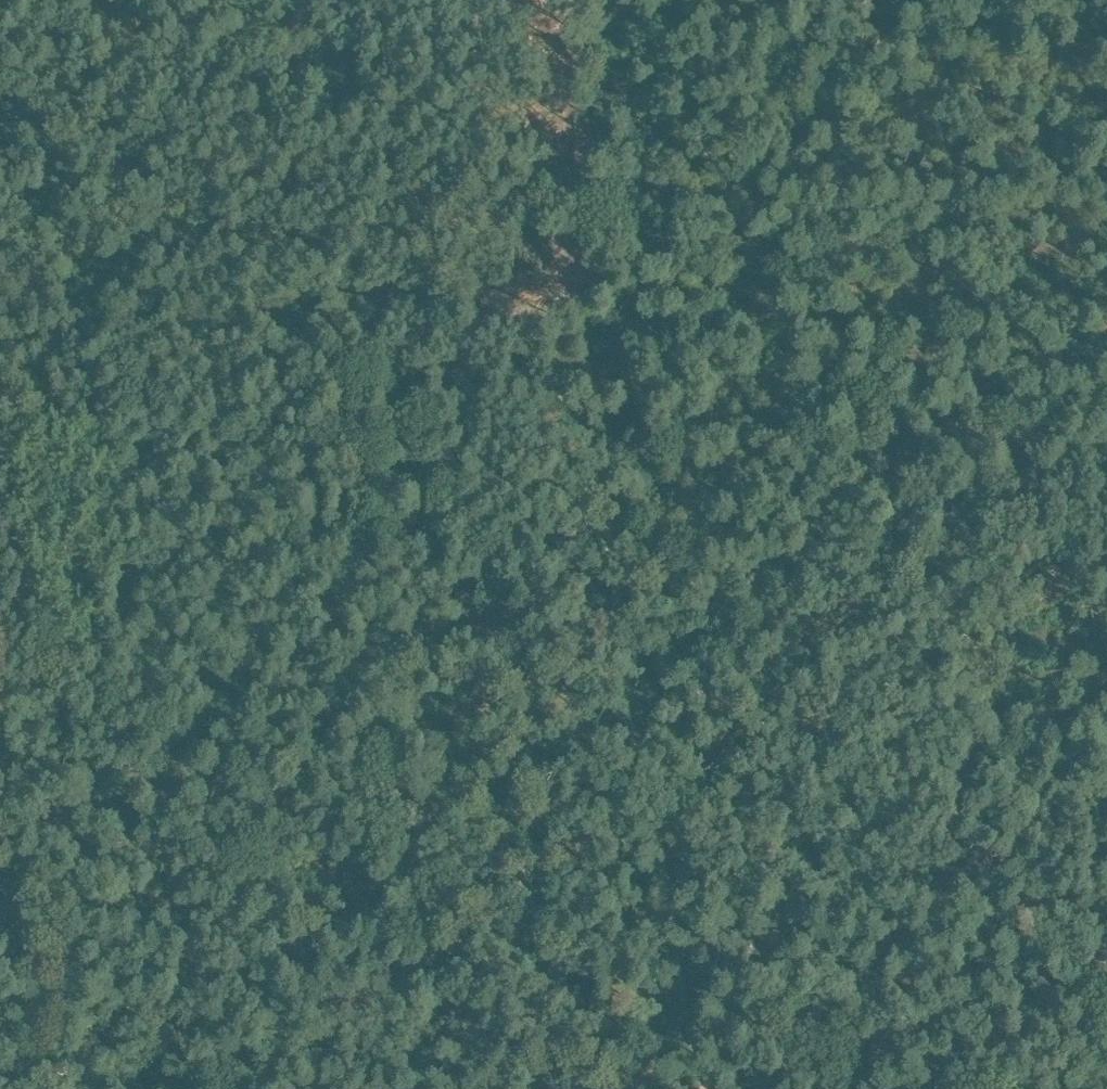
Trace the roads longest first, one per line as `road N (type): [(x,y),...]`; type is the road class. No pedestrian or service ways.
road 1 (track): [(989,1088),(1106,945)]

